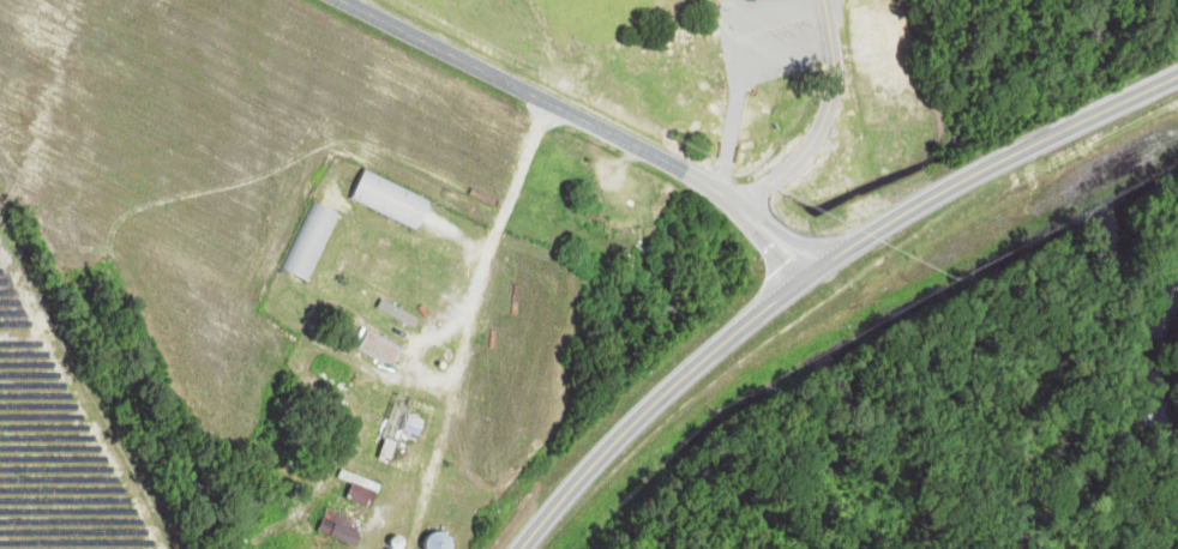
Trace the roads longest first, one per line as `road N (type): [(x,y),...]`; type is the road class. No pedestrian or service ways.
road 1 (secondary): [(522,548),(631,426),(811,276),(963,182),(1177,78)]
road 2 (residential): [(341,0),(693,176),(750,216),(811,276)]
road 3 (residential): [(750,216),(803,158),(836,93),(825,0)]

